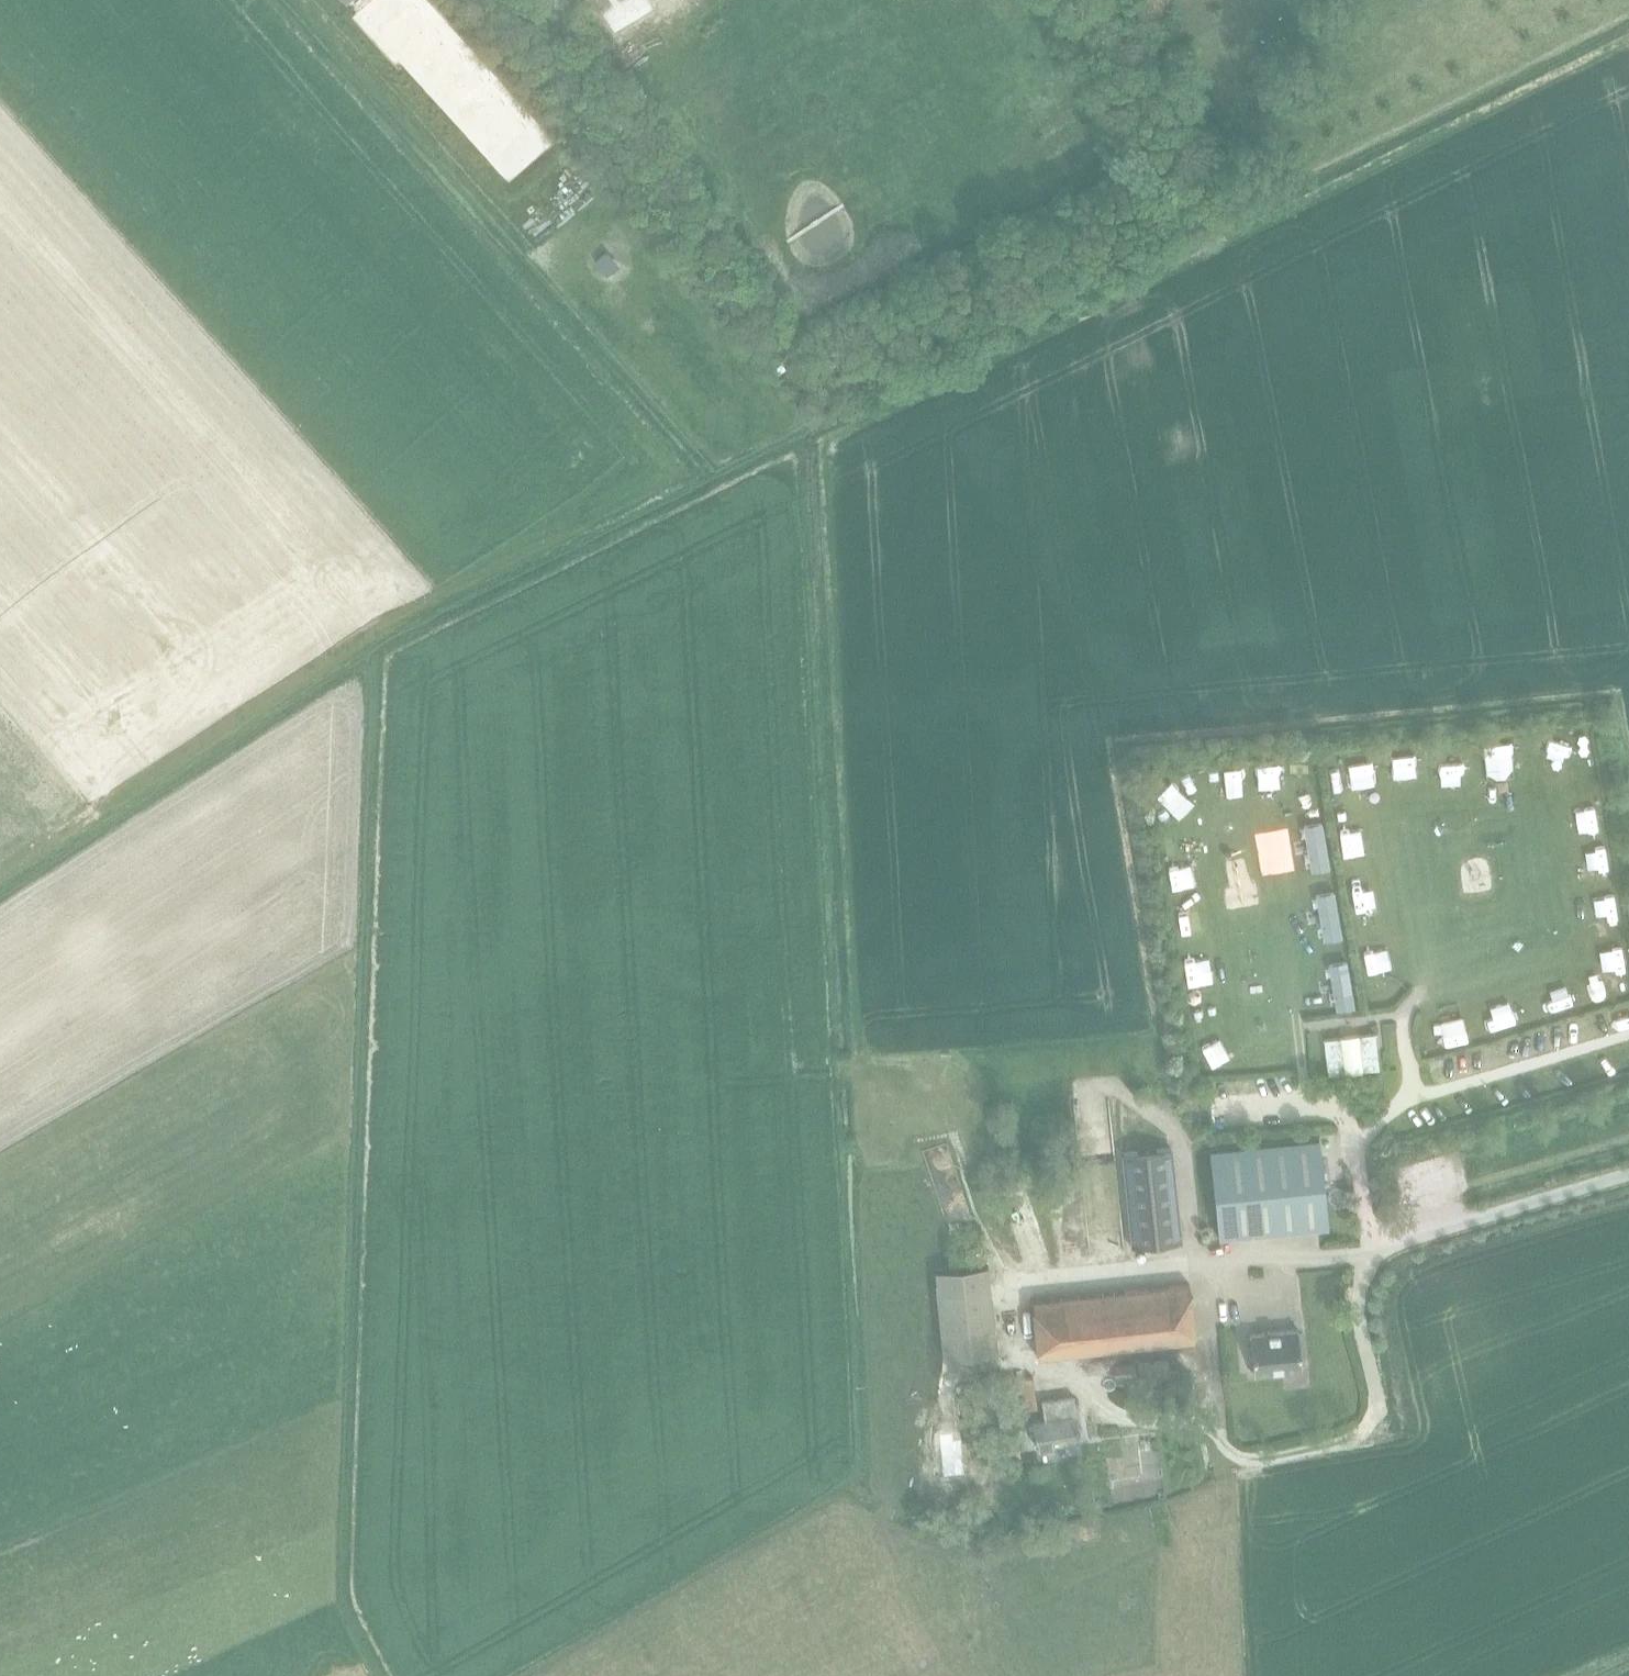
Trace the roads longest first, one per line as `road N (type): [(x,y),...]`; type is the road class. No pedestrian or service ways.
road 1 (unclassified): [(1379,1247),(1628,1169)]

